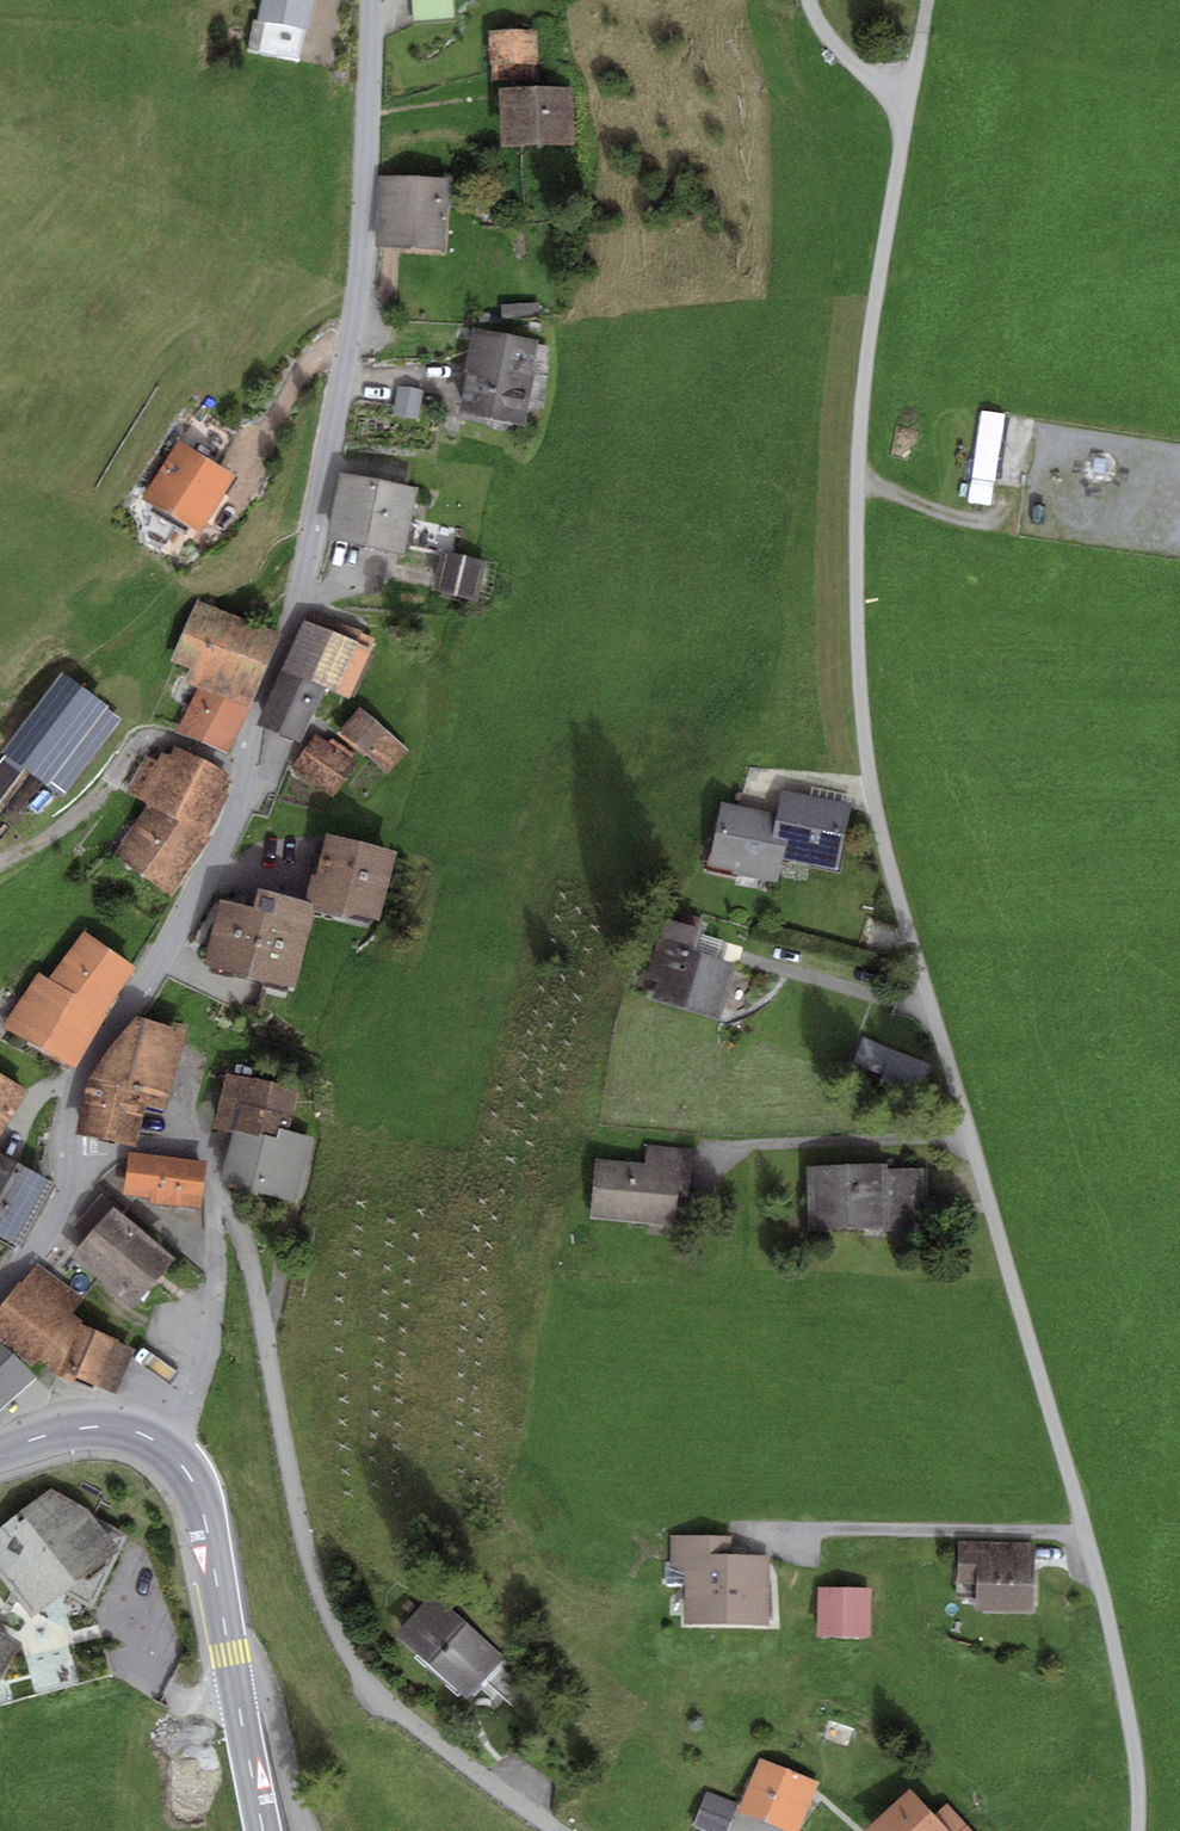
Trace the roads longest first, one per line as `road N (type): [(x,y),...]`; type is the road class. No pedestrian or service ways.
road 1 (residential): [(910,96),(865,381),(856,575),(864,734),(879,817),(1106,1606),(1138,1761),(1138,1830)]
road 2 (residential): [(71,1154),(78,1089),(232,824),(255,724),(294,616),(360,265),(372,0)]
road 3 (residential): [(555,1830),(387,1703),(325,1612),(240,1230),(215,1201),(210,1158),(172,1145),(71,1154)]
road 4 (secondary): [(263,1830),(207,1529),(190,1475),(165,1446),(102,1426),(0,1452)]
road 5 (track): [(0,864),(84,810),(150,734),(247,772)]
road 6 (residential): [(0,1293),(60,1212),(71,1154)]
road 7 (residential): [(910,96),(843,54),(808,0)]

